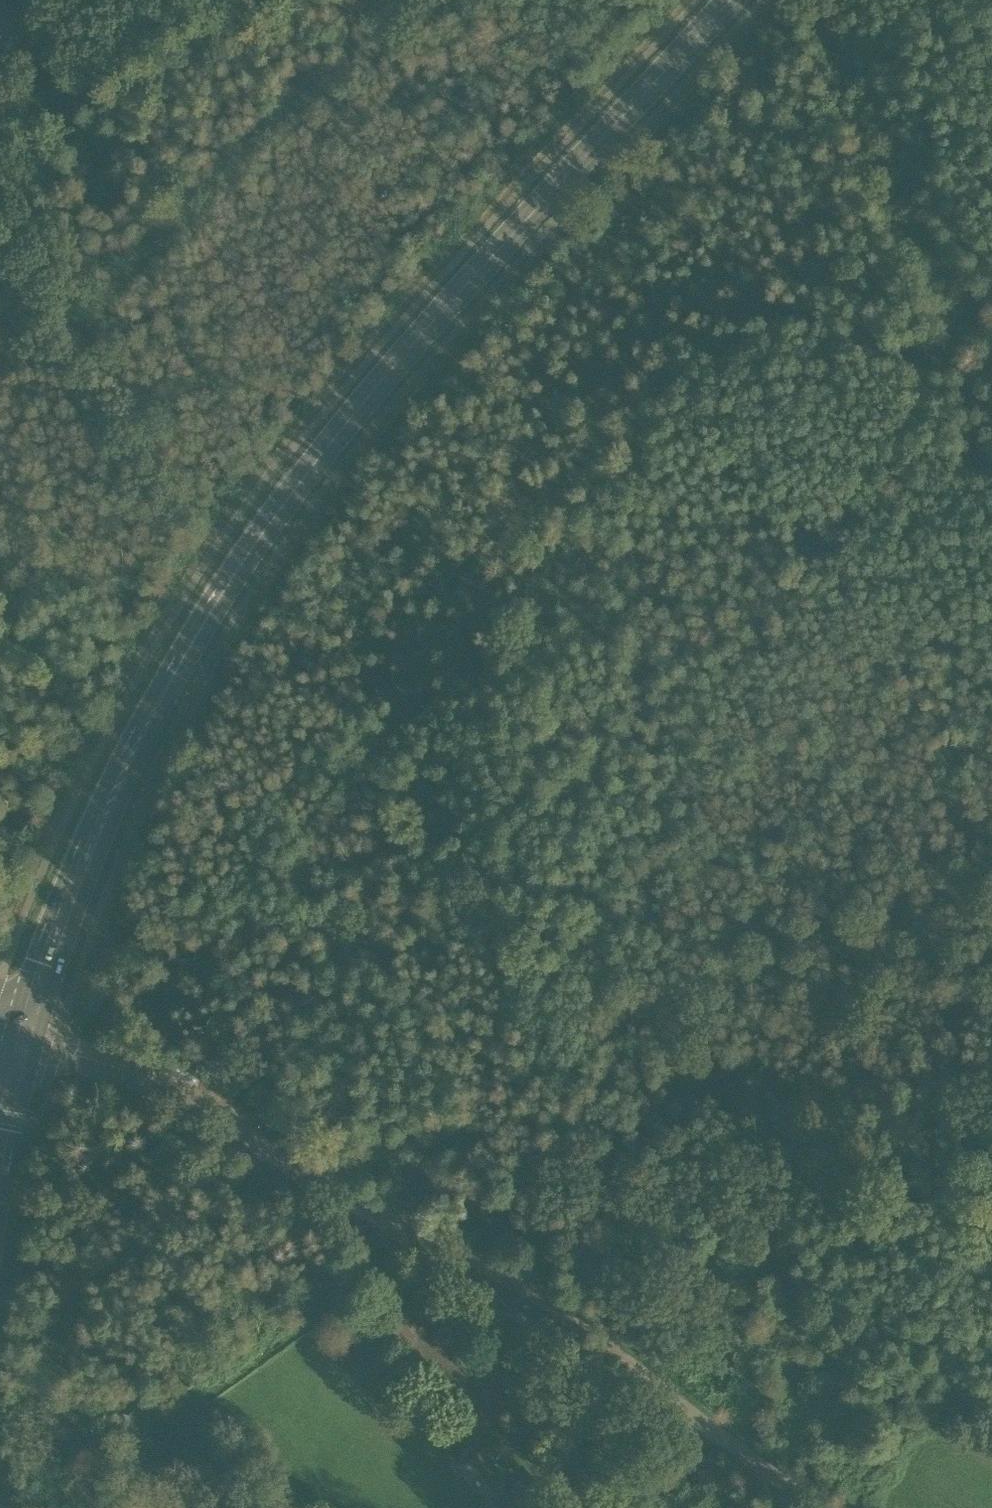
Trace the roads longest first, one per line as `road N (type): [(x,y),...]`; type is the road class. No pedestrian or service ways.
road 1 (primary): [(25,1039),(132,760),(253,550),(427,330),(730,0)]

